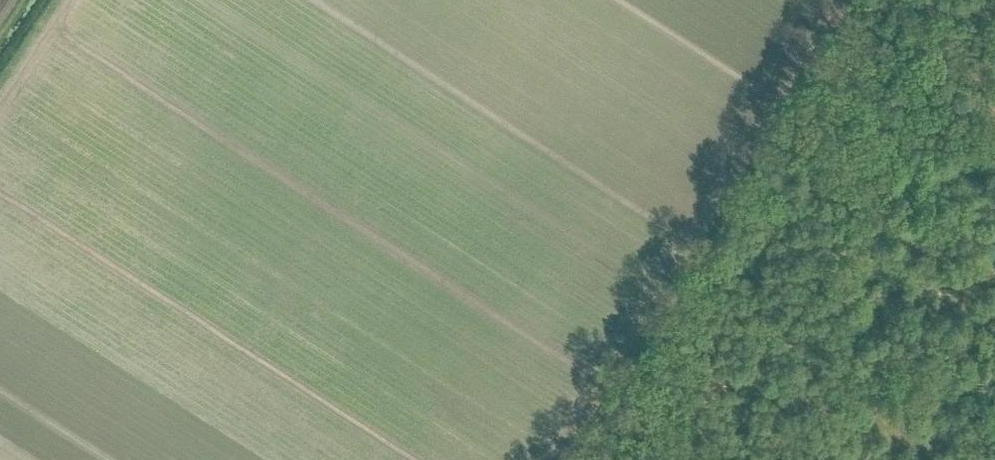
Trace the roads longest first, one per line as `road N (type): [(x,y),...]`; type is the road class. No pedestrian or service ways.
road 1 (track): [(852,0),(563,459)]

